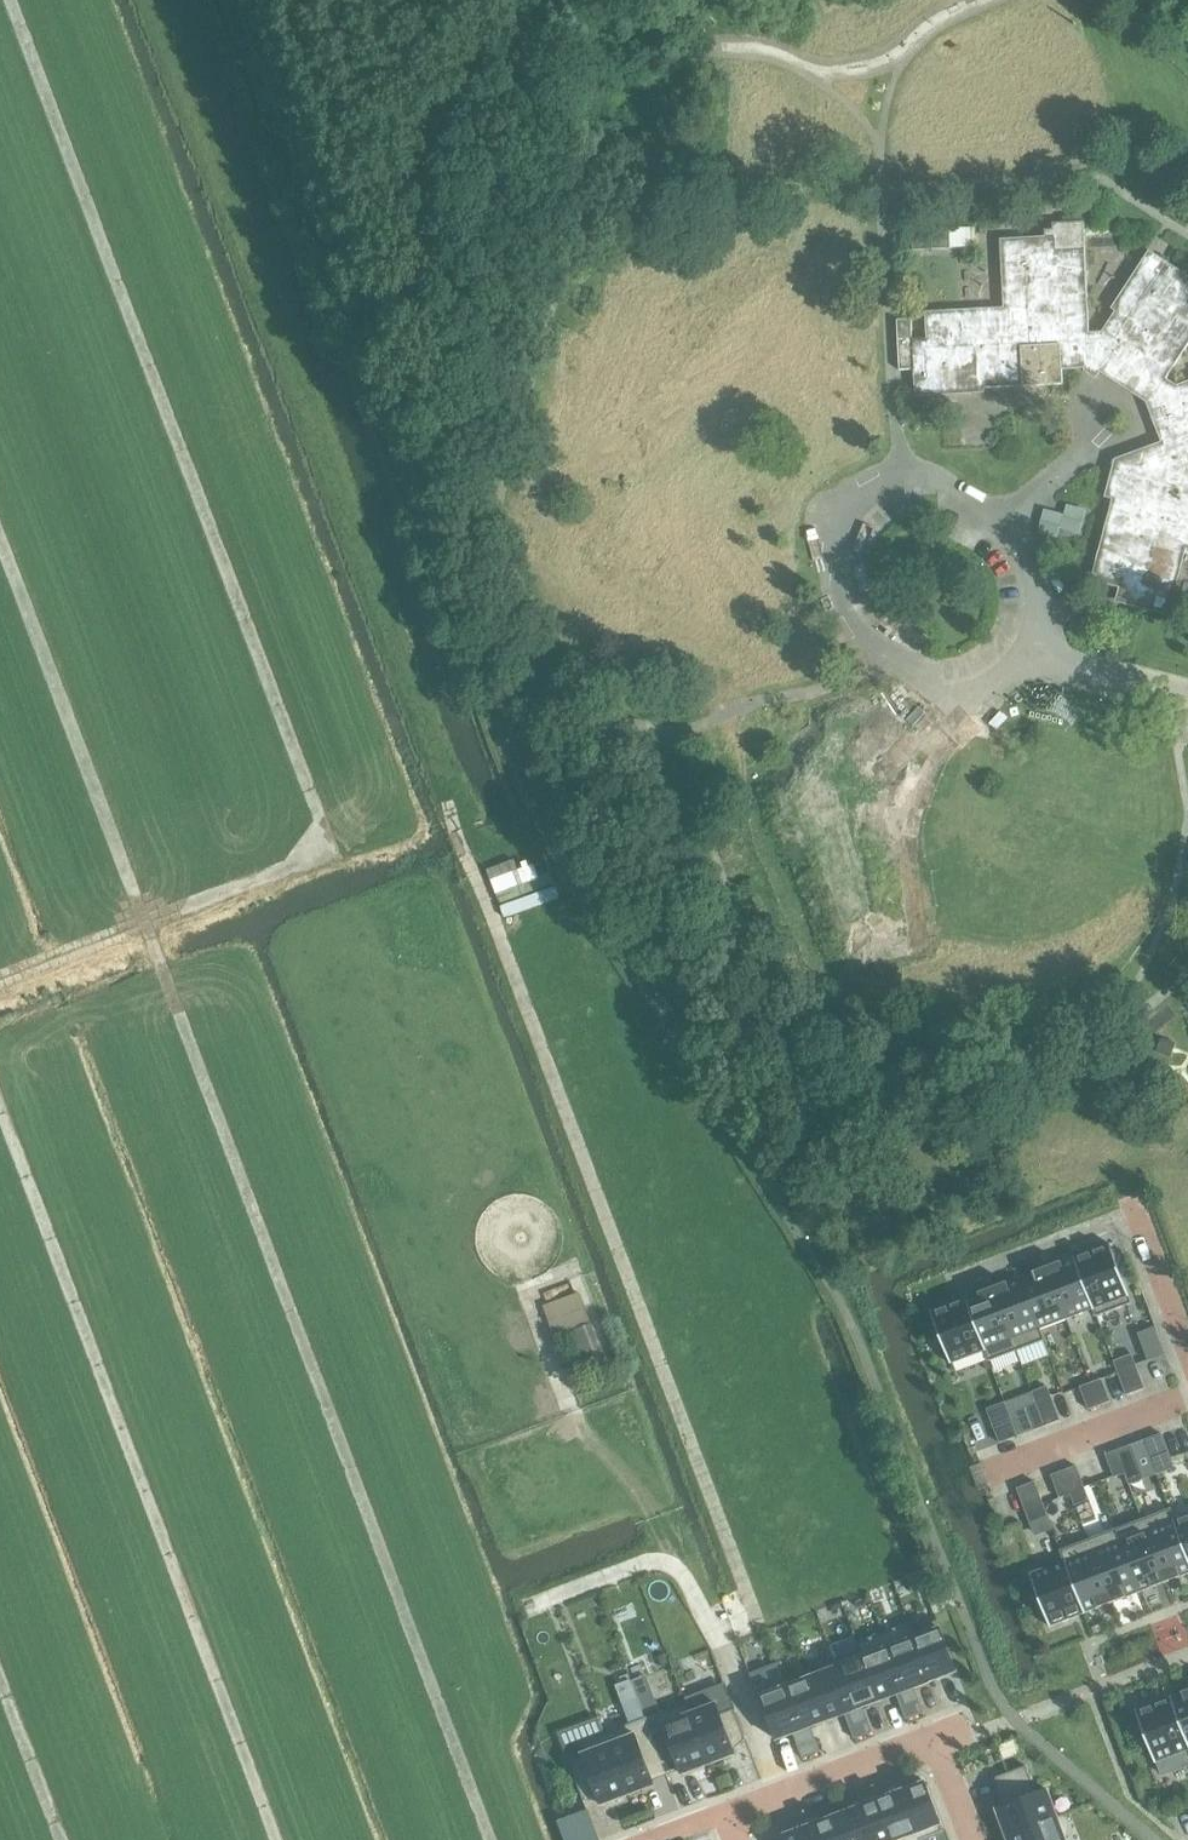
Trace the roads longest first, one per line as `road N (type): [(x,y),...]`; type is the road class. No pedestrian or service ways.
road 1 (track): [(492,1839),(0,539)]
road 2 (residential): [(1008,1041),(1063,955),(944,602),(876,429),(719,353),(646,226),(687,136),(789,99),(859,100),(925,201)]
road 3 (track): [(8,0),(327,850),(0,977)]
road 4 (track): [(716,1631),(748,1589),(449,801)]
road 5 (track): [(0,1104),(278,1839)]
road 6 (track): [(671,1566),(648,1507),(581,1426),(536,1299),(545,1284),(573,1272)]
road 7 (residential): [(933,1733),(722,1811)]
road 8 (residential): [(1187,1396),(988,1473)]
road 9 (track): [(0,1680),(61,1839)]
road 10 (residential): [(1187,1346),(1132,1198)]

